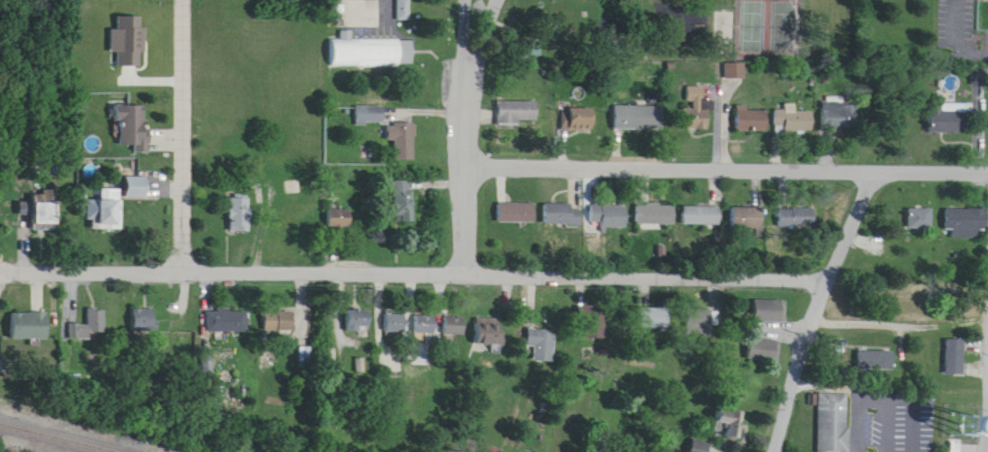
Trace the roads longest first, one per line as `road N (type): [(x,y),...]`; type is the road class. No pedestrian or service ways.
road 1 (residential): [(832,271),(0,258)]
road 2 (residential): [(987,163),(468,154)]
road 3 (residential): [(778,451),(872,163)]
road 4 (residential): [(468,0),(467,261)]
road 5 (residential): [(183,256),(189,0)]

